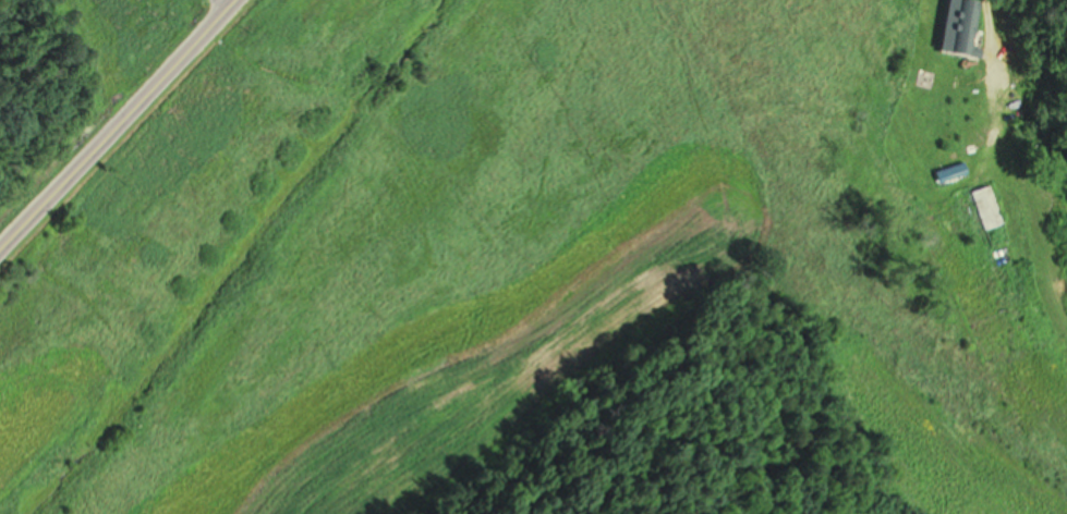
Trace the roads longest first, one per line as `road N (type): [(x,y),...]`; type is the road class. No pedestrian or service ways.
road 1 (secondary): [(0,251),(237,0)]

